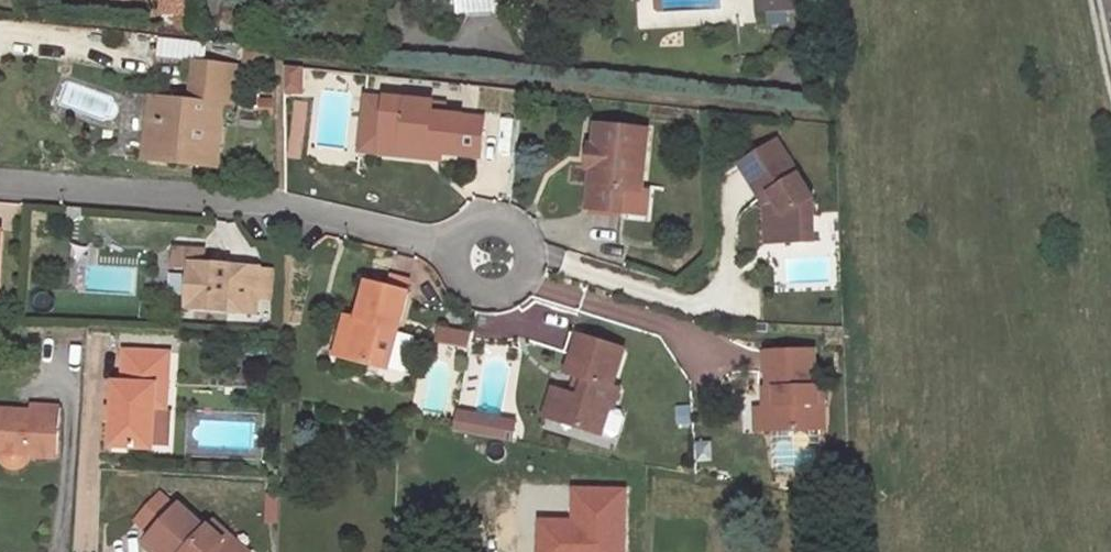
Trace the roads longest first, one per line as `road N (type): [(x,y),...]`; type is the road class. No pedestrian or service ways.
road 1 (residential): [(0,185),(281,207),(488,259)]

